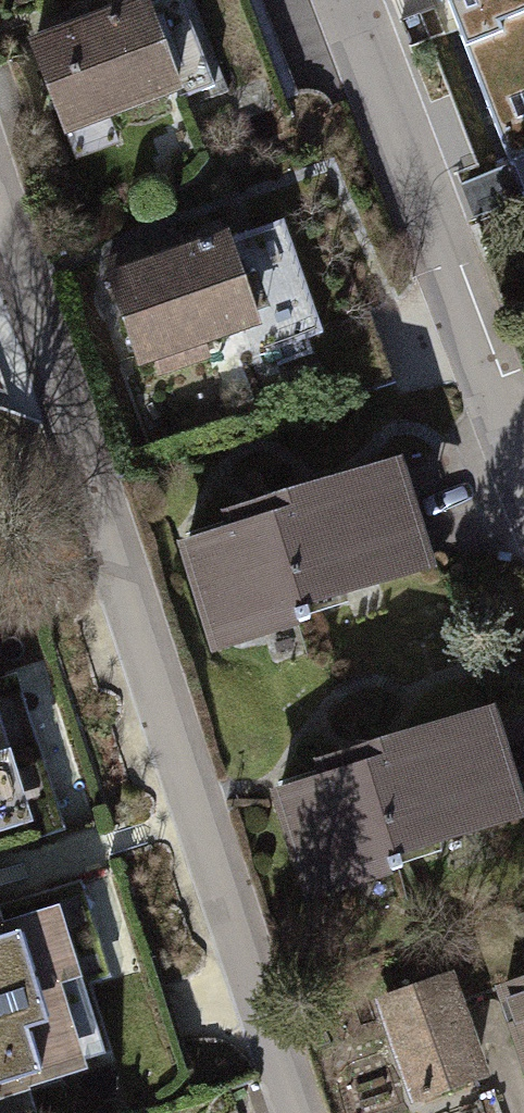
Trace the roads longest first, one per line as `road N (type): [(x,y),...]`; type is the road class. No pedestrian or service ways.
road 1 (residential): [(296,1112),(0,212)]
road 2 (residential): [(523,452),(349,0)]

